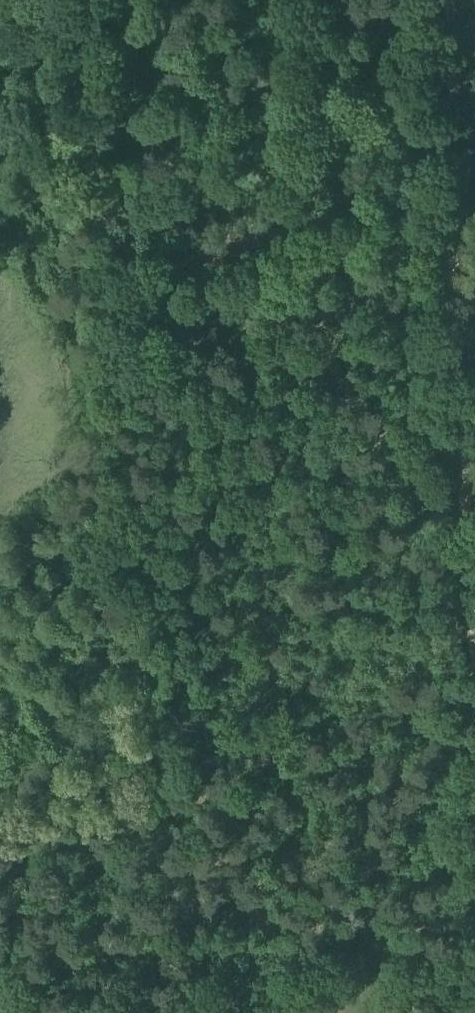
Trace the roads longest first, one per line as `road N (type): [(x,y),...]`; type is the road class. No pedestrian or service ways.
road 1 (track): [(440,0),(474,744)]

